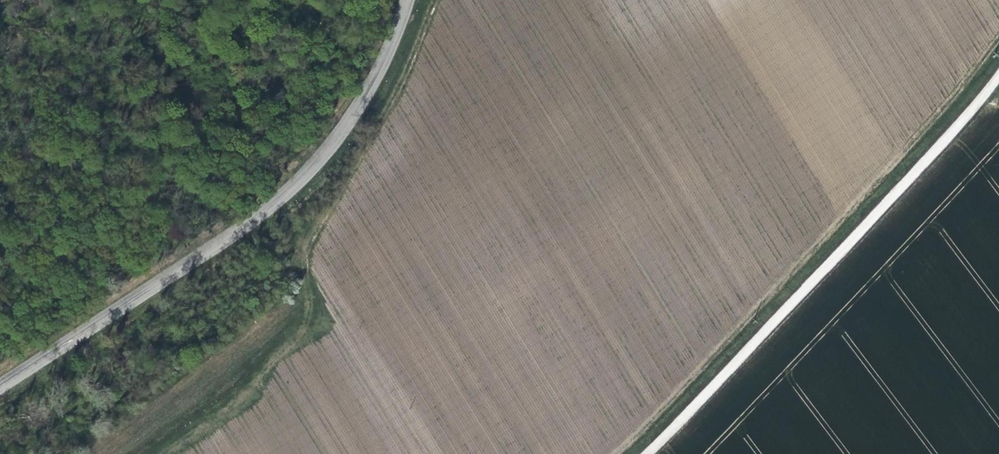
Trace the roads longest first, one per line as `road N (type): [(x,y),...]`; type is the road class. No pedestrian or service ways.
road 1 (tertiary): [(0,380),(287,197),(344,139),(403,0)]
road 2 (track): [(645,453),(998,70)]

